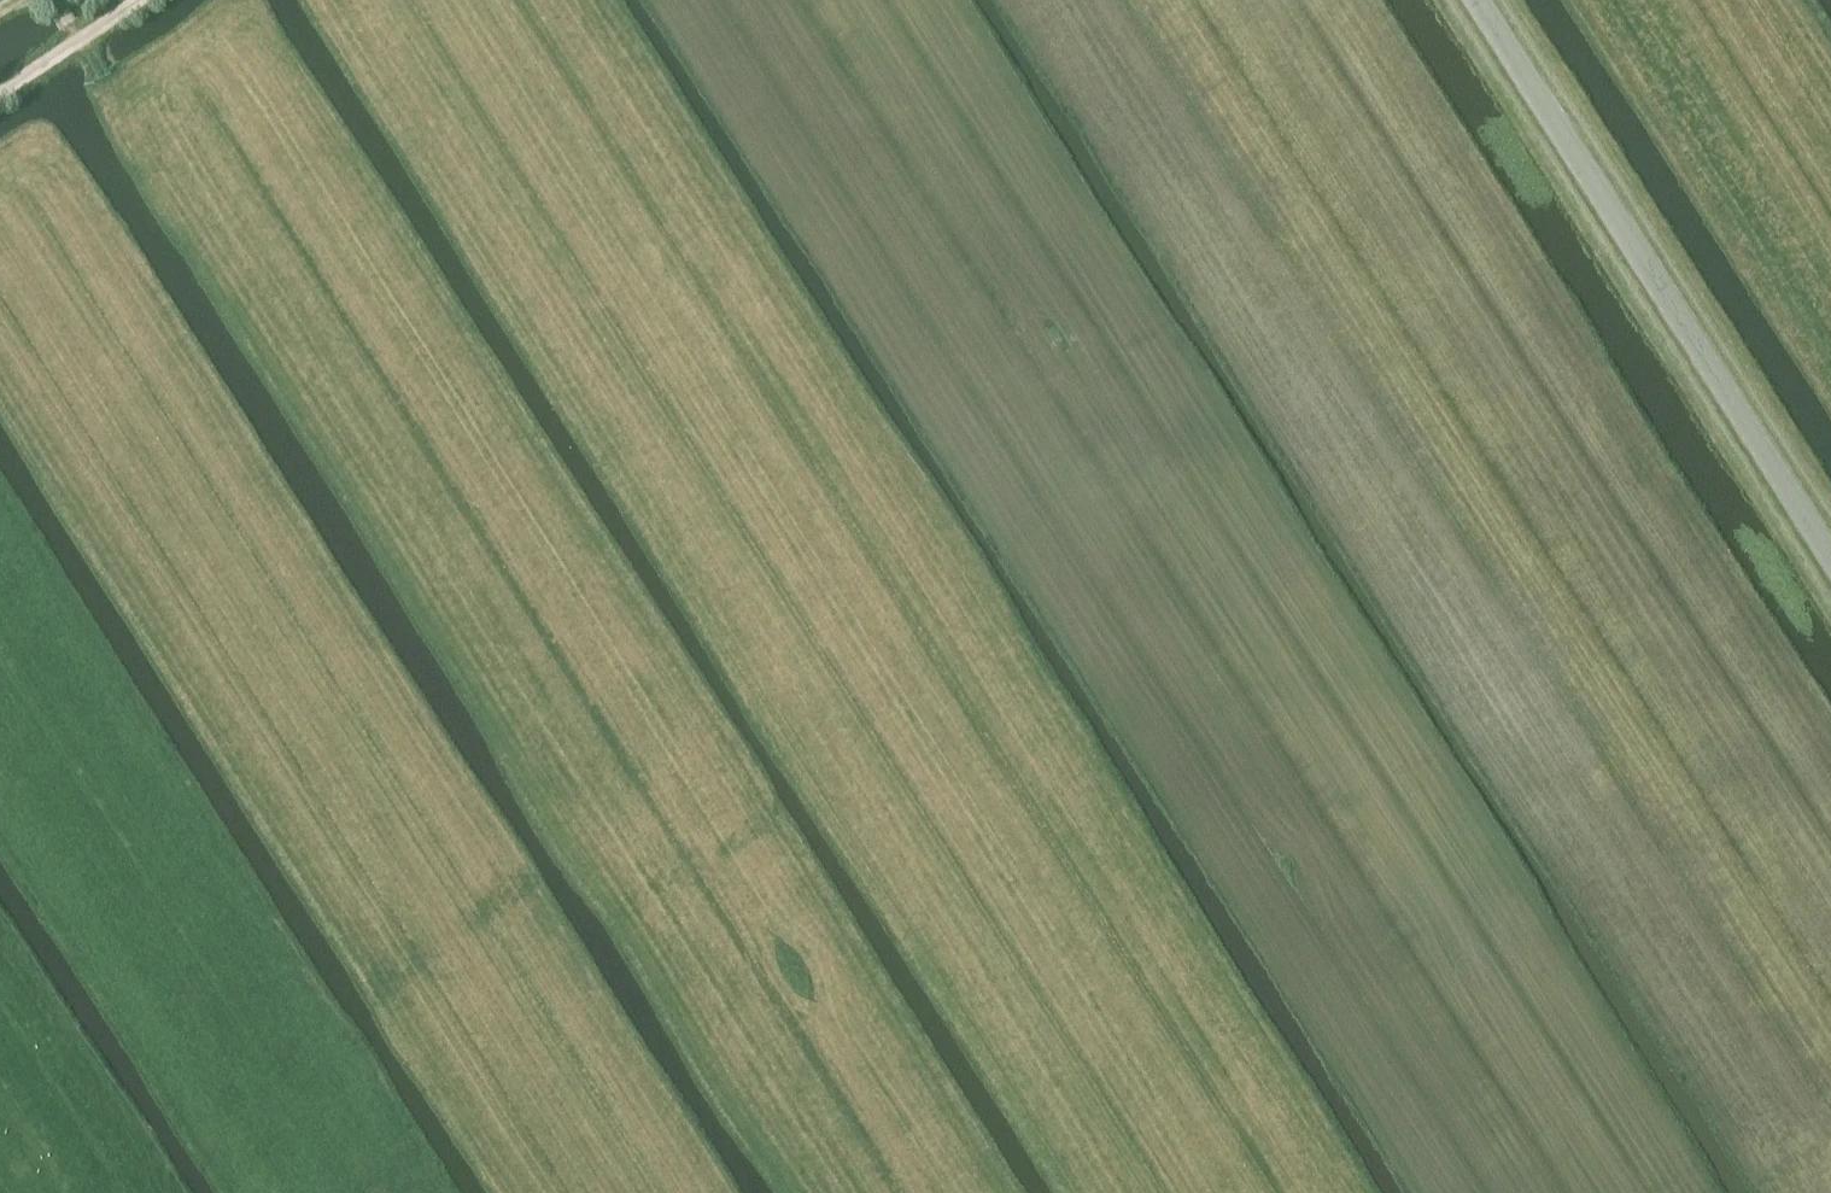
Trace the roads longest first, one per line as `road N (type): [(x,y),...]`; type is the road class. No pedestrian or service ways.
road 1 (unclassified): [(1830,561),(1473,0)]
road 2 (track): [(0,95),(149,0)]

